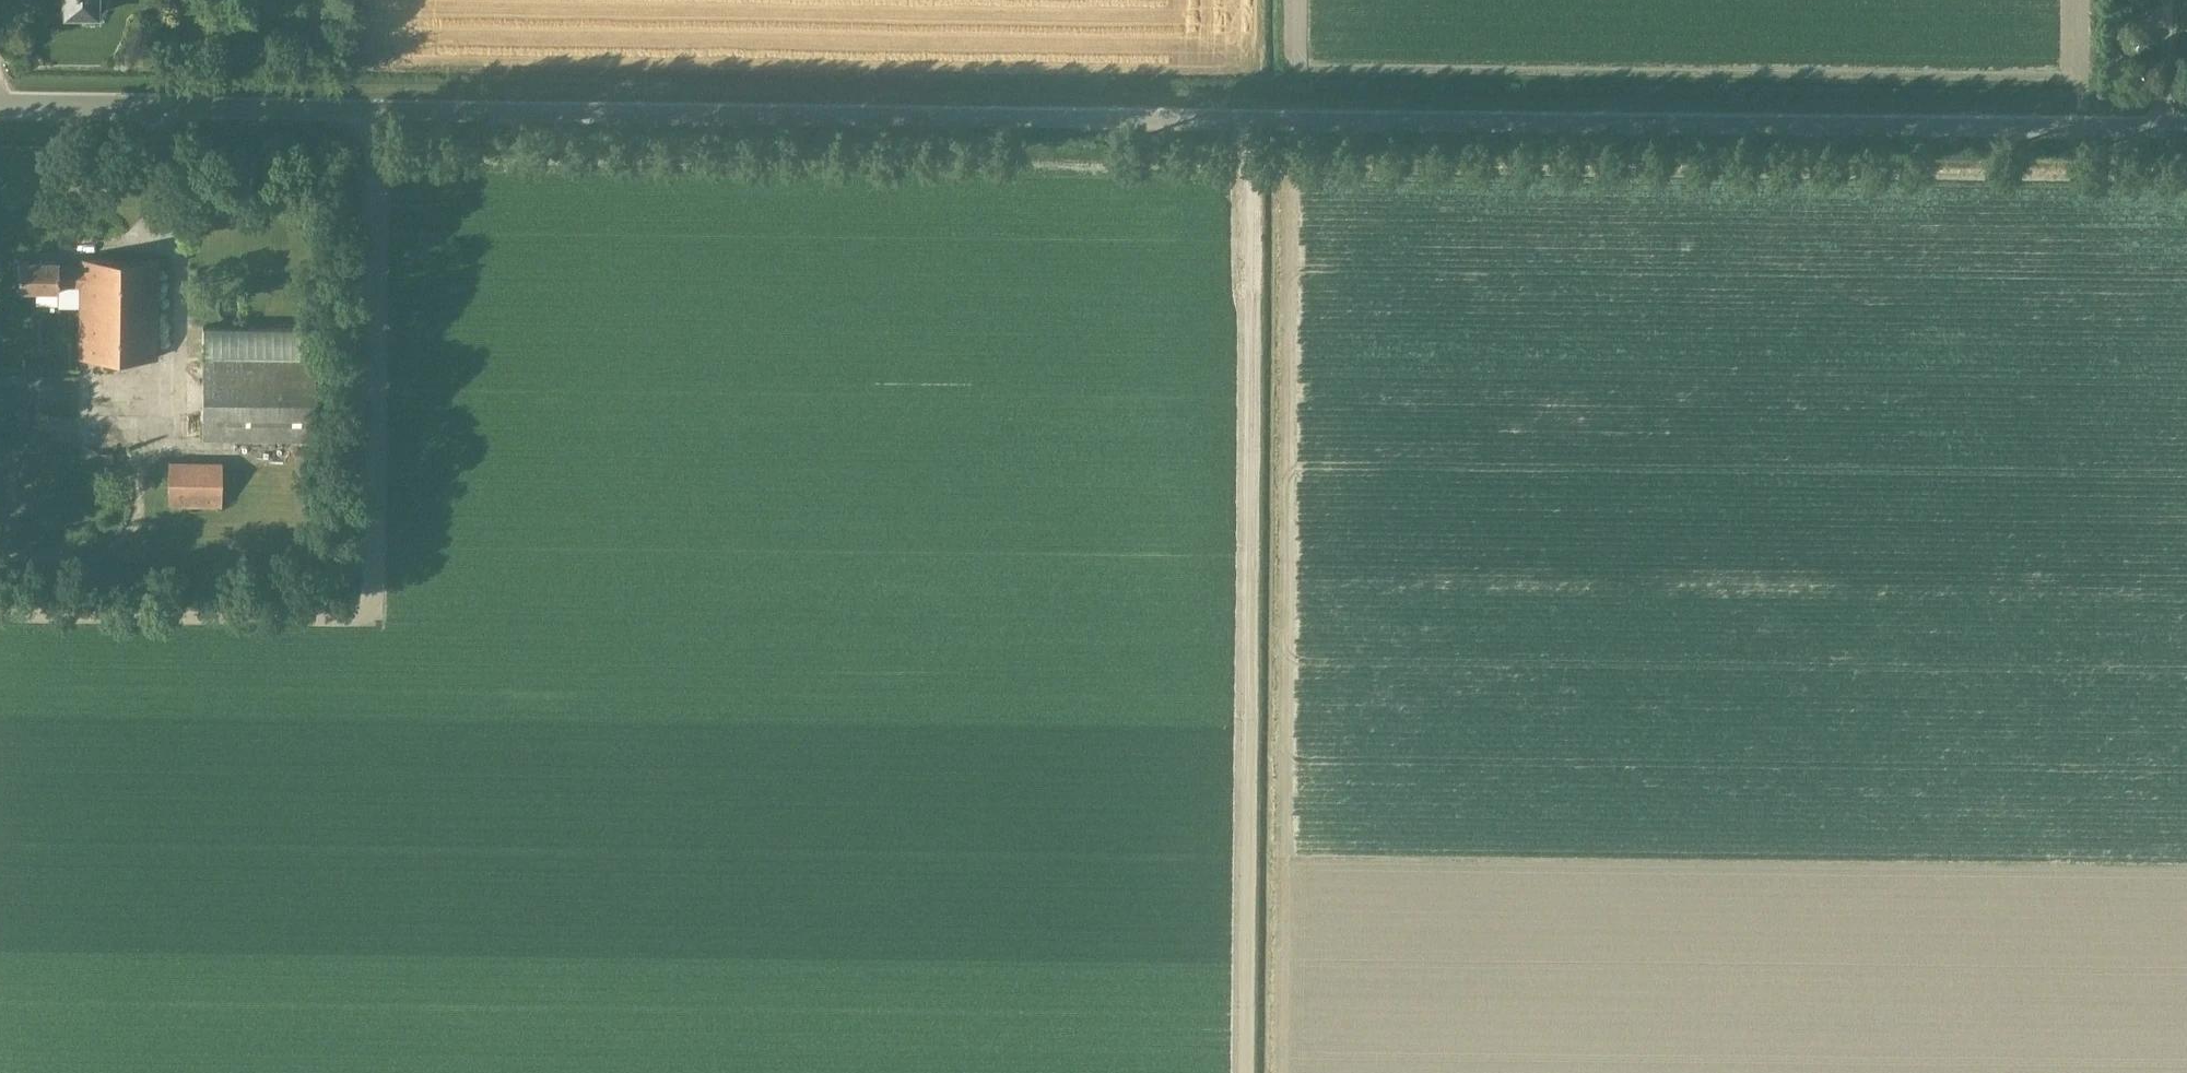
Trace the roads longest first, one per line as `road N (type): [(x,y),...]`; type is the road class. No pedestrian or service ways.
road 1 (unclassified): [(2186,126),(0,105)]

